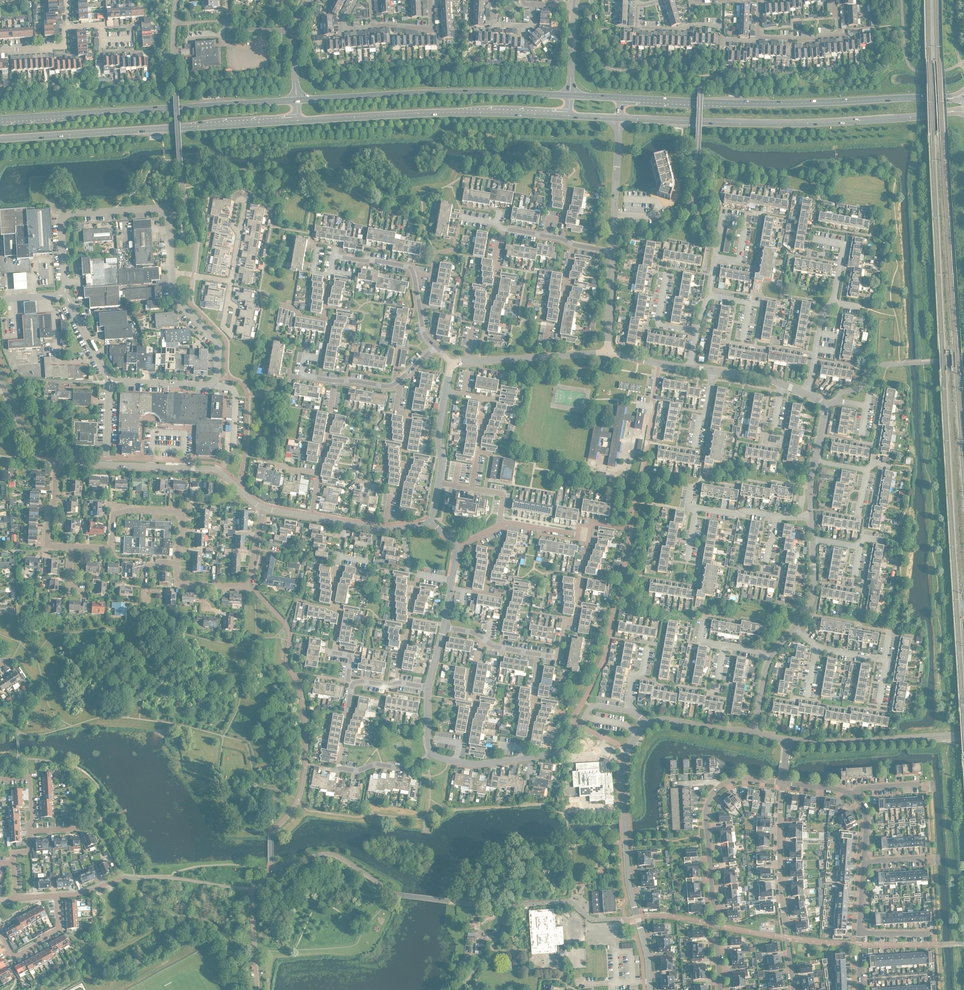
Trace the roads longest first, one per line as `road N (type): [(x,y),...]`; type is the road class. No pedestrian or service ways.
road 1 (secondary): [(621,117),(812,122),(947,112)]
road 2 (secondary): [(942,97),(622,97)]
road 3 (secondary): [(0,138),(298,118)]
road 4 (secondary): [(297,99),(0,118)]
road 5 (secondary): [(570,94),(297,99)]
road 6 (secondary): [(298,118),(569,115)]
road 7 (residential): [(171,272),(178,299),(219,342),(218,377),(205,385),(111,381)]
road 8 (residential): [(66,282),(62,222),(71,212),(166,210),(171,272)]
road 9 (residential): [(795,989),(780,863),(783,781)]
road 10 (residential): [(723,989),(707,814),(721,786)]
road 11 (residential): [(586,535),(576,622),(566,625),(560,654),(486,639)]
road 12 (tertiary): [(963,733),(788,739)]
road 13 (residential): [(178,549),(181,513),(133,509),(115,513),(111,544),(71,545)]
road 14 (tertiary): [(650,981),(628,877),(626,814)]
road 15 (residential): [(399,381),(302,375),(306,354),(325,357)]
road 16 (residential): [(586,535),(505,522),(459,546)]
road 17 (residential): [(723,25),(638,26),(638,6),(659,0)]
road 18 (residential): [(205,585),(250,582),(264,505)]
road 19 (residential): [(343,742),(339,762),(354,769),(378,763),(409,768),(434,753)]

